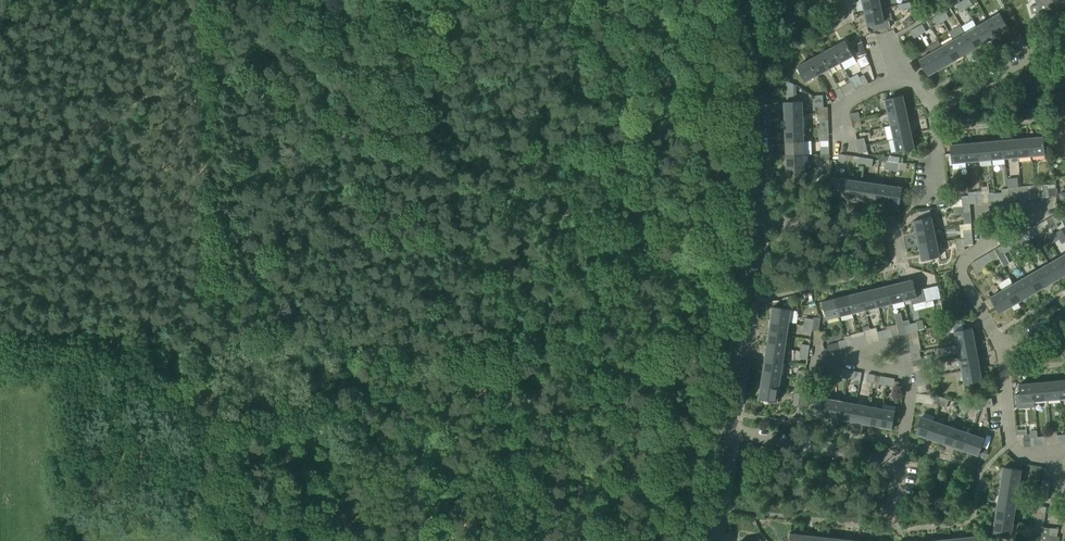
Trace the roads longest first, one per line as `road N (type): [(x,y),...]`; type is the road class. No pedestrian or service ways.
road 1 (residential): [(756,218),(752,75),(736,0)]
road 2 (residential): [(727,431),(756,218)]
road 3 (residential): [(900,266),(888,236),(756,218)]
road 4 (residential): [(885,460),(727,431)]
road 5 (residential): [(935,110),(1064,36)]

